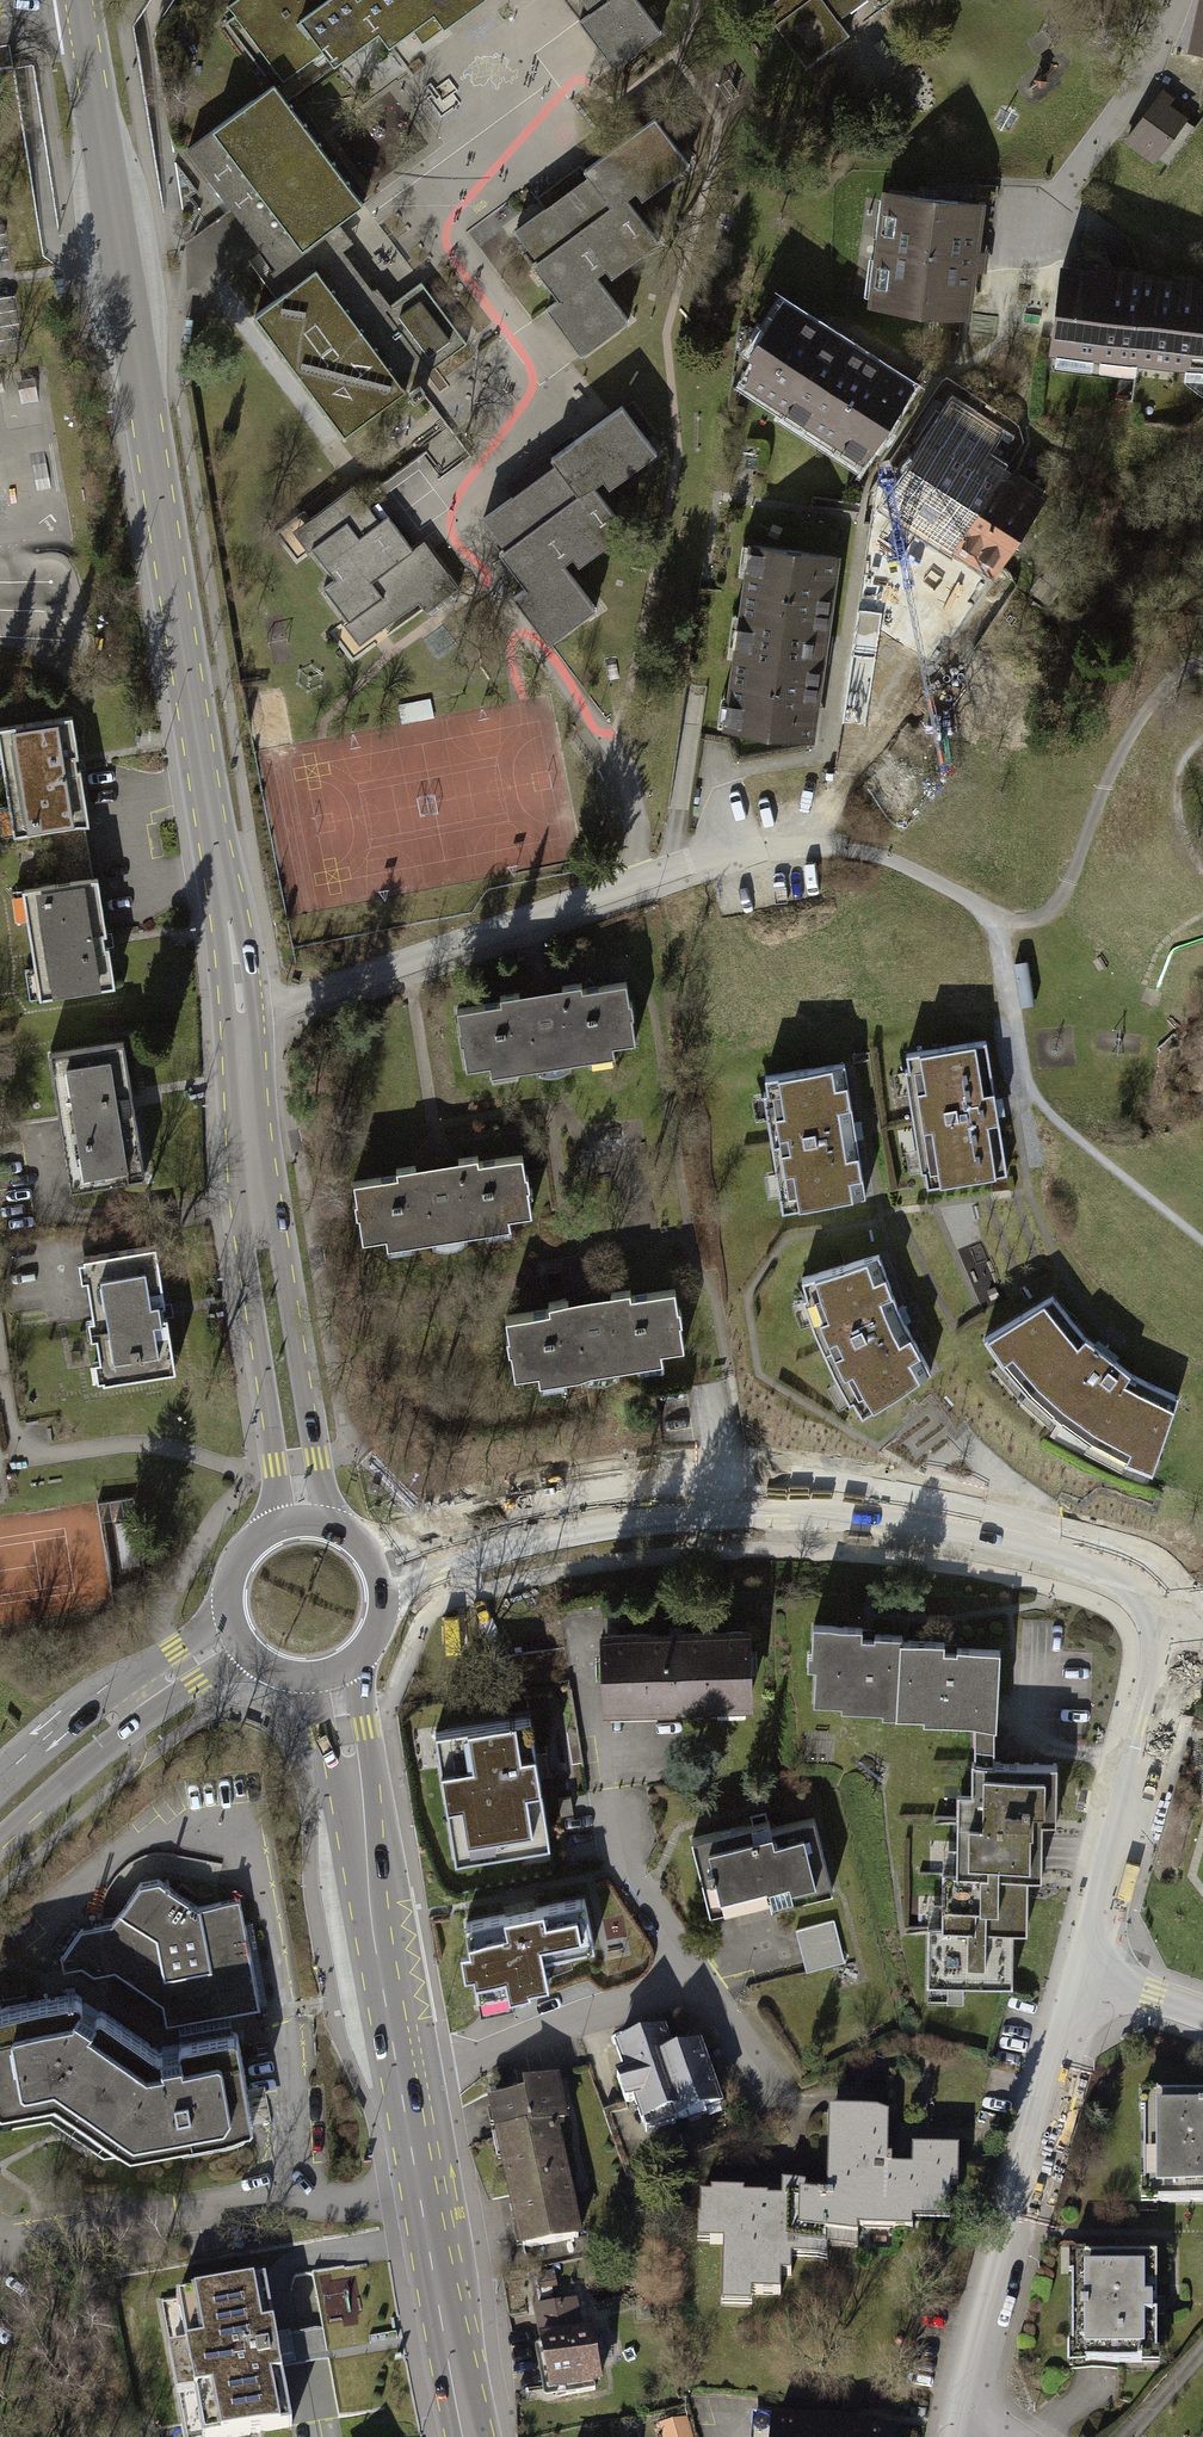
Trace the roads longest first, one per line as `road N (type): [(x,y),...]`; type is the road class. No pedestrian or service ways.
road 1 (secondary): [(242,1020),(83,0)]
road 2 (residential): [(854,853),(783,846),(716,860),(242,1020)]
road 3 (residential): [(959,1521),(874,1494),(697,1482),(555,1500),(368,1549)]
road 4 (residential): [(384,1588),(620,1528),(779,1516),(959,1521)]
road 5 (track): [(1202,666),(1157,693),(1048,919),(1023,926),(997,918),(896,863),(854,853)]
road 6 (residential): [(1084,1982),(966,2413)]
road 7 (secondary): [(408,2080),(334,1673)]
road 8 (secondary): [(334,1524),(281,1250),(248,1135)]
road 9 (secondary): [(248,1135),(245,1253),(275,1465),(270,1526)]
road 10 (residential): [(1174,1615),(1170,1662),(1084,1982)]
road 11 (residential): [(706,1982),(622,1870),(577,1639)]
road 12 (secondary): [(471,2436),(408,2080)]
road 13 (residential): [(706,1982),(408,2080)]
road 14 (secondary): [(0,1836),(138,1718),(246,1654)]
road 15 (residential): [(1180,0),(1145,80),(1030,252)]
road 16 (secondary): [(225,1613),(108,1691),(0,1787)]
road 17 (residential): [(959,1521),(1131,1568),(1159,1589),(1174,1615)]
road 18 (residential): [(792,2109),(706,1982)]
road 19 (track): [(1202,875),(1175,822),(1179,771),(1202,738)]
road 20 (residential): [(1202,2019),(1084,1982)]

